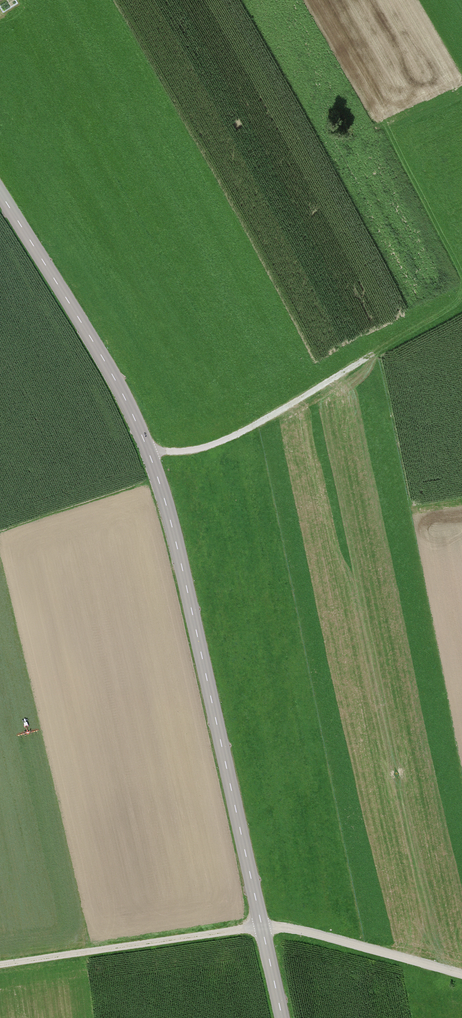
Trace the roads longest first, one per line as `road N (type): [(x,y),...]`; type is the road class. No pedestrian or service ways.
road 1 (tertiary): [(284,1017),(162,488),(118,383),(0,191)]
road 2 (track): [(461,975),(302,931),(264,929),(0,963)]
road 3 (track): [(461,308),(237,437),(187,453),(148,448)]

